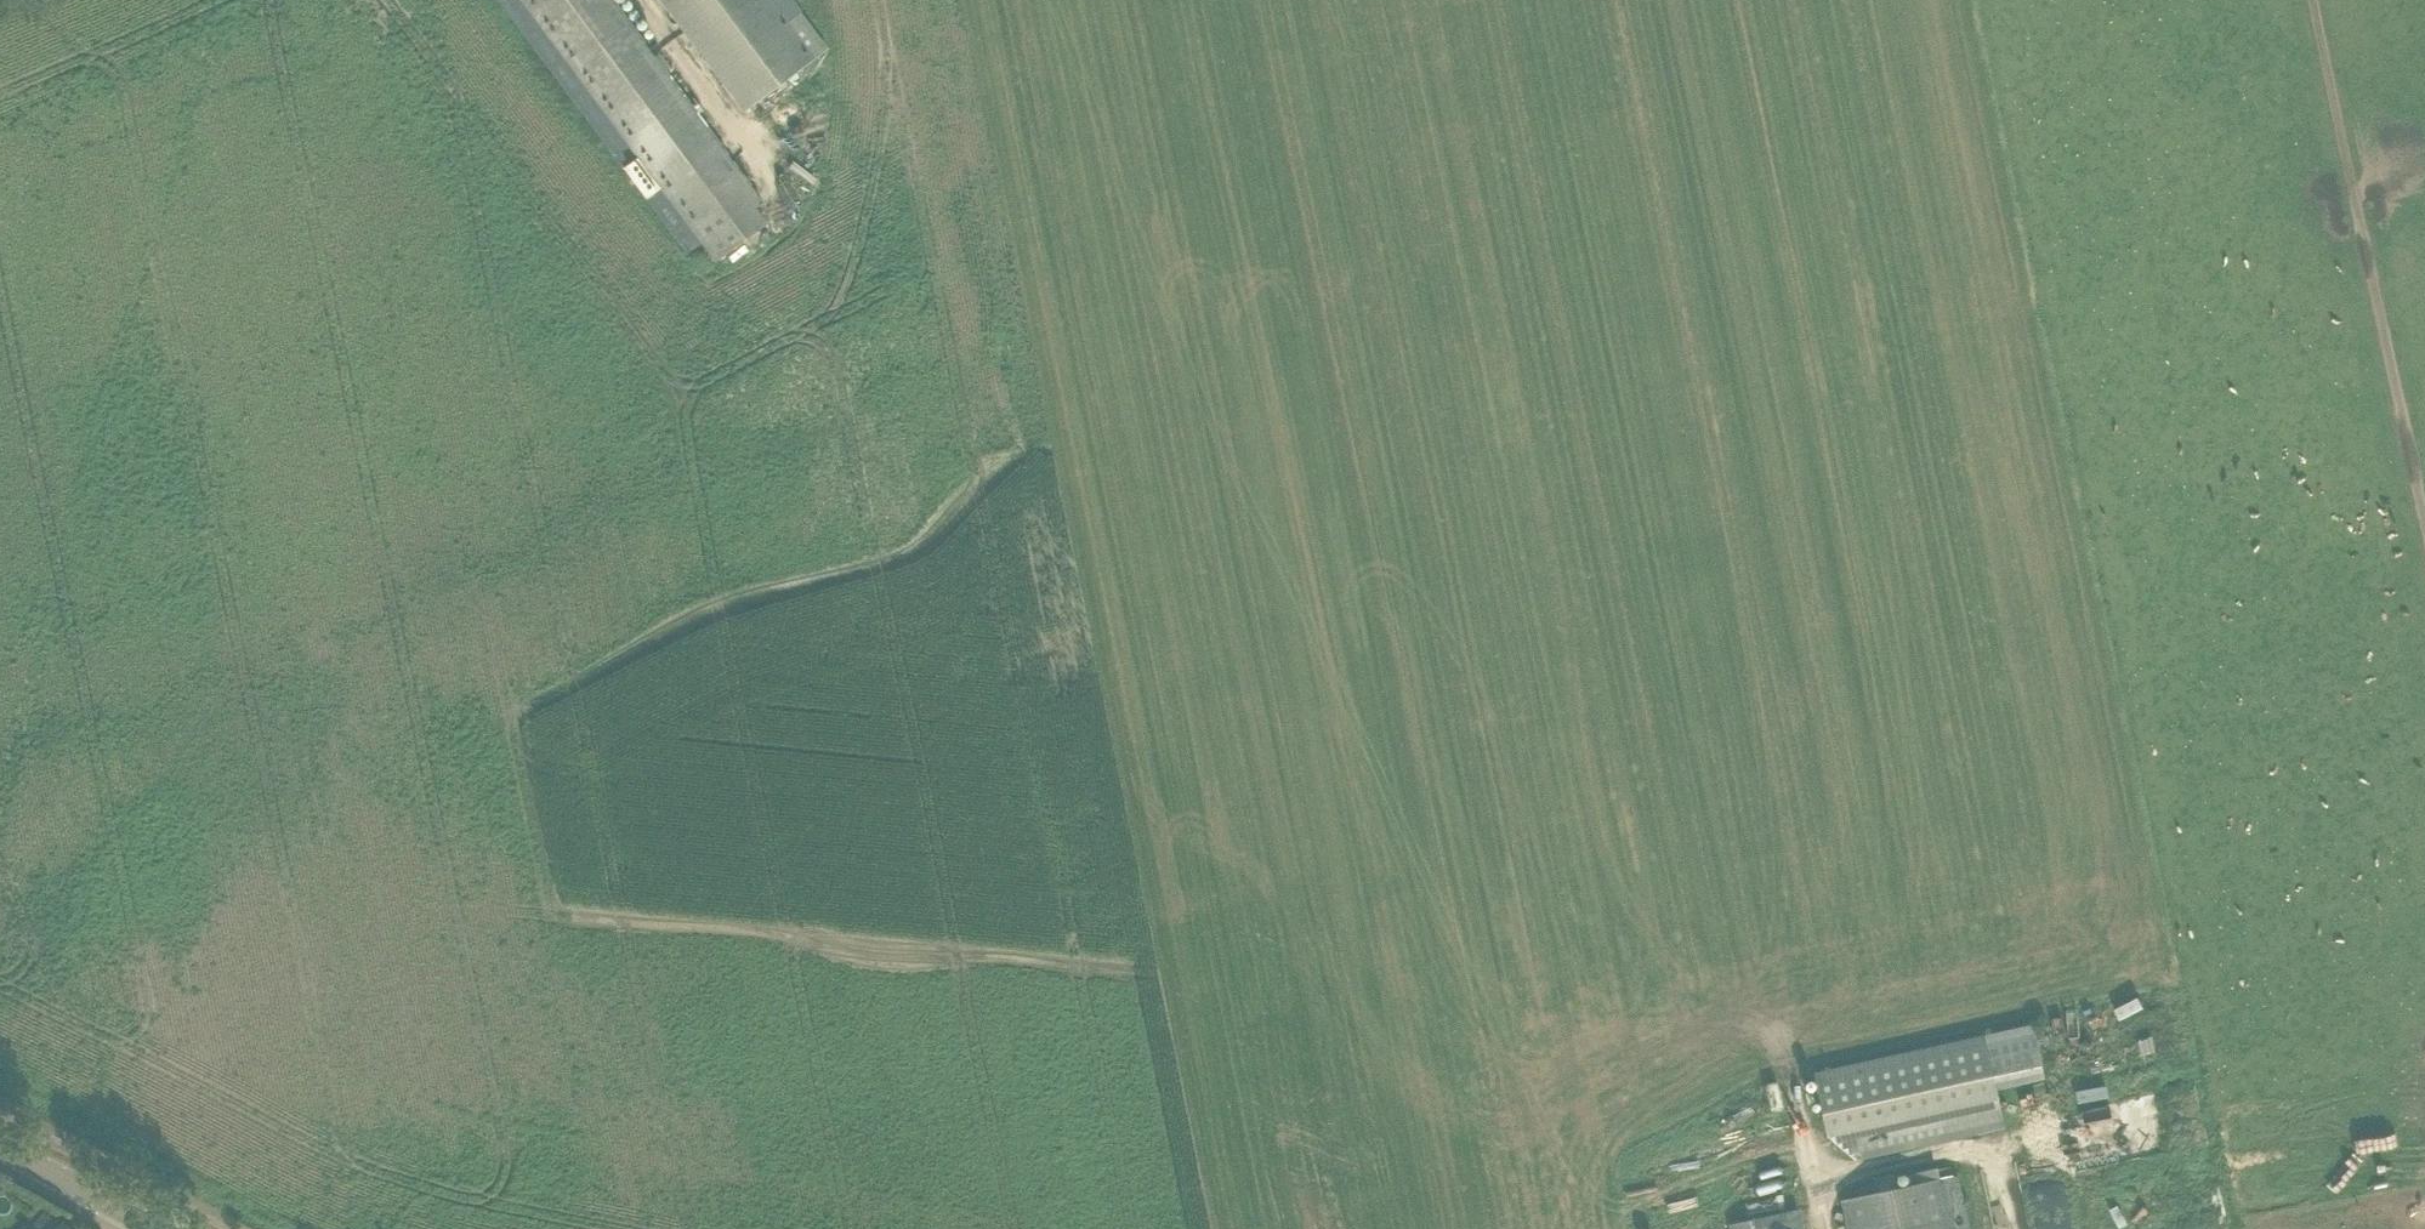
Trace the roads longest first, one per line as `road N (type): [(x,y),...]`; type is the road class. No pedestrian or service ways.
road 1 (tertiary): [(164,1228),(0,1141)]

